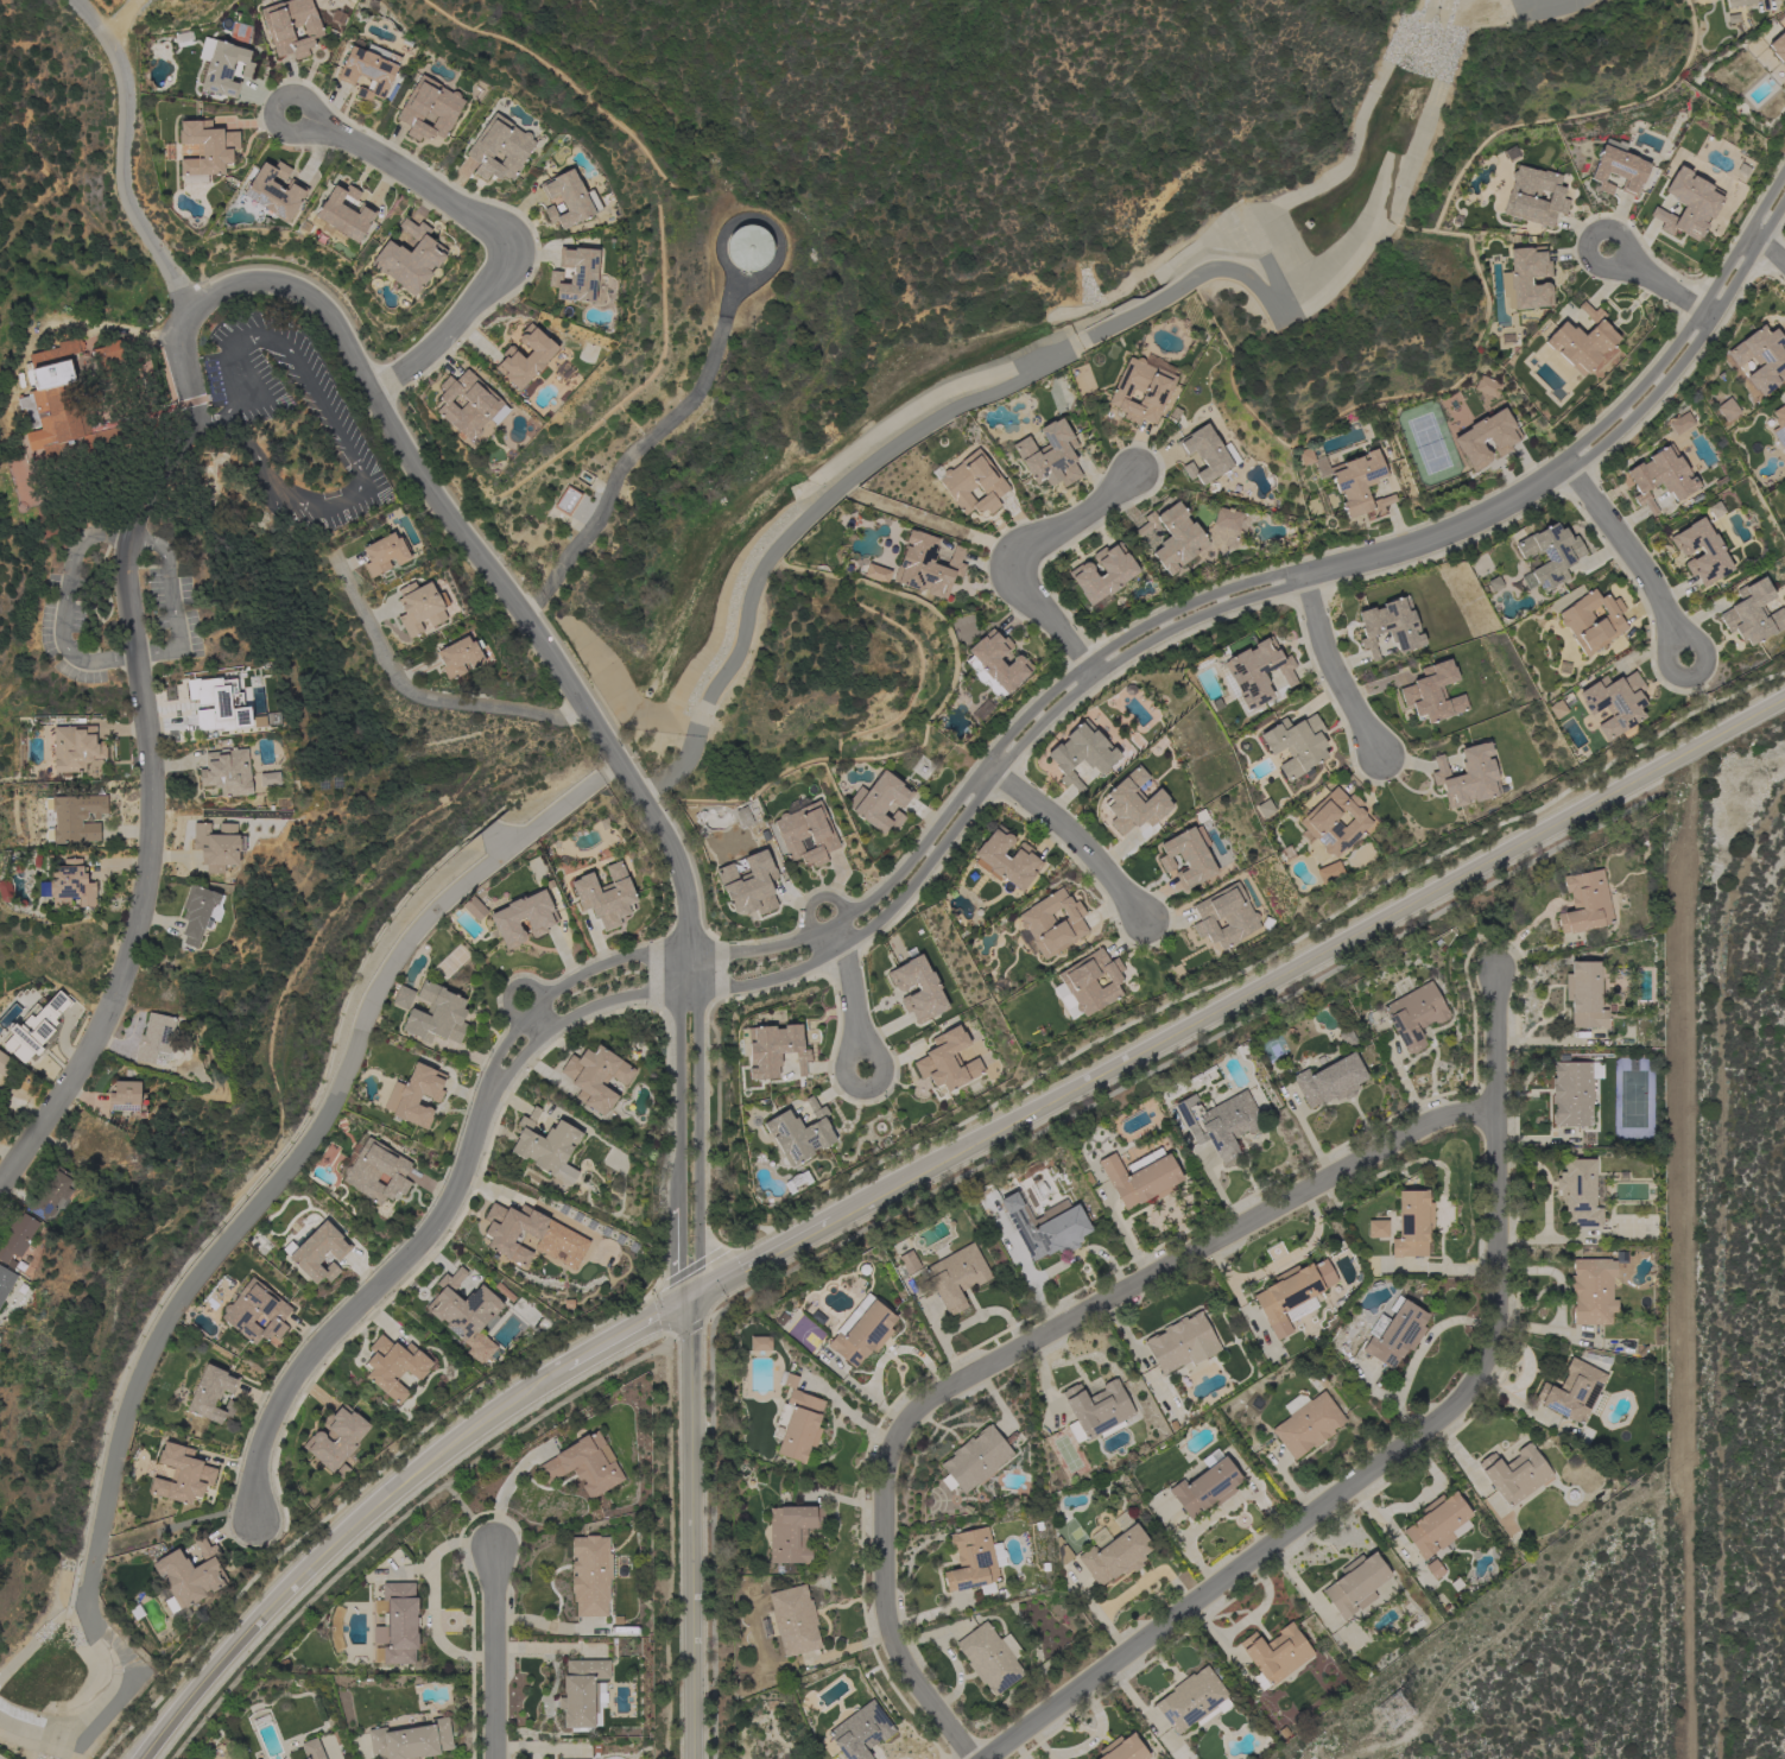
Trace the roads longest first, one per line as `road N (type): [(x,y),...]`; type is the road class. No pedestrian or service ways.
road 1 (residential): [(644,805),(684,760),(708,690),(735,648),(754,578),(838,488),(961,403),(1072,352),(1215,270),(1280,299),(1312,289),(1373,229),(1439,80)]
road 2 (secondary): [(1784,696),(831,1217)]
road 3 (residential): [(1494,1115),(1442,1119),(1397,1138),(900,1412),(882,1455),(879,1593),(888,1646),(968,1758)]
road 4 (residential): [(985,1758),(1467,1392),(1489,1346),(1495,1308),(1494,969)]
road 5 (residential): [(1302,577),(1277,575),(1196,599),(1084,665),(992,751),(913,856),(846,917),(793,941),(727,954),(606,962),(544,998),(507,1038),(495,1077)]
road 6 (residential): [(495,1077),(577,1010),(653,993),(726,989),(802,968),(842,944),(886,915),(995,773),(1093,676),(1182,625),(1302,577)]
road 7 (residential): [(686,951),(683,892),(666,843),(588,711),(432,501),(330,311),(283,280),(234,285),(190,303)]
road 8 (residential): [(1302,577),(1450,534),(1530,492),(1601,439),(1665,373),(1784,186)]
road 9 (secondary): [(142,1758),(306,1568),(431,1457),(558,1369)]
road 10 (residential): [(254,1524),(255,1468),(278,1405),(316,1349),(441,1217),(495,1077)]
road 11 (residential): [(145,701),(153,823),(128,964),(81,1067),(0,1185)]
road 12 (tertiary): [(692,1758),(689,1301)]
road 13 (residential): [(308,122),(496,228),(505,243),(493,281),(451,331),(405,371),(367,388)]
road 14 (residential): [(689,1301),(696,1263),(695,991),(686,951)]
road 15 (residential): [(331,558),(407,696),(595,723)]
road 16 (residential): [(190,303),(152,246),(127,186),(115,40),(79,0)]
road 17 (residential): [(1132,473),(1069,527),(1015,552),(1011,568),(1014,586),(1093,676)]
road 18 (residential): [(686,951),(676,992),(678,1200)]
road 19 (residential): [(1142,922),(1075,840),(981,765)]
road 20 (residential): [(491,1758),(490,1548)]
road 21 (residential): [(1676,641),(1566,467)]
road 22 (residential): [(1302,577),(1321,646),(1378,754)]
road 23 (secondary): [(831,1217),(689,1301)]
road 24 (residential): [(861,1073),(847,962),(830,924)]
road 25 (secondary): [(558,1369),(689,1301)]
road 26 (residential): [(1676,641),(1663,658),(1673,677),(1685,679),(1702,666),(1702,654),(1697,645),(1676,641)]
road 27 (residential): [(308,122),(304,101),(295,95),(270,113),(290,135),(308,122)]
road 28 (residential): [(1620,260),(1615,233),(1588,238),(1593,265),(1620,260)]

